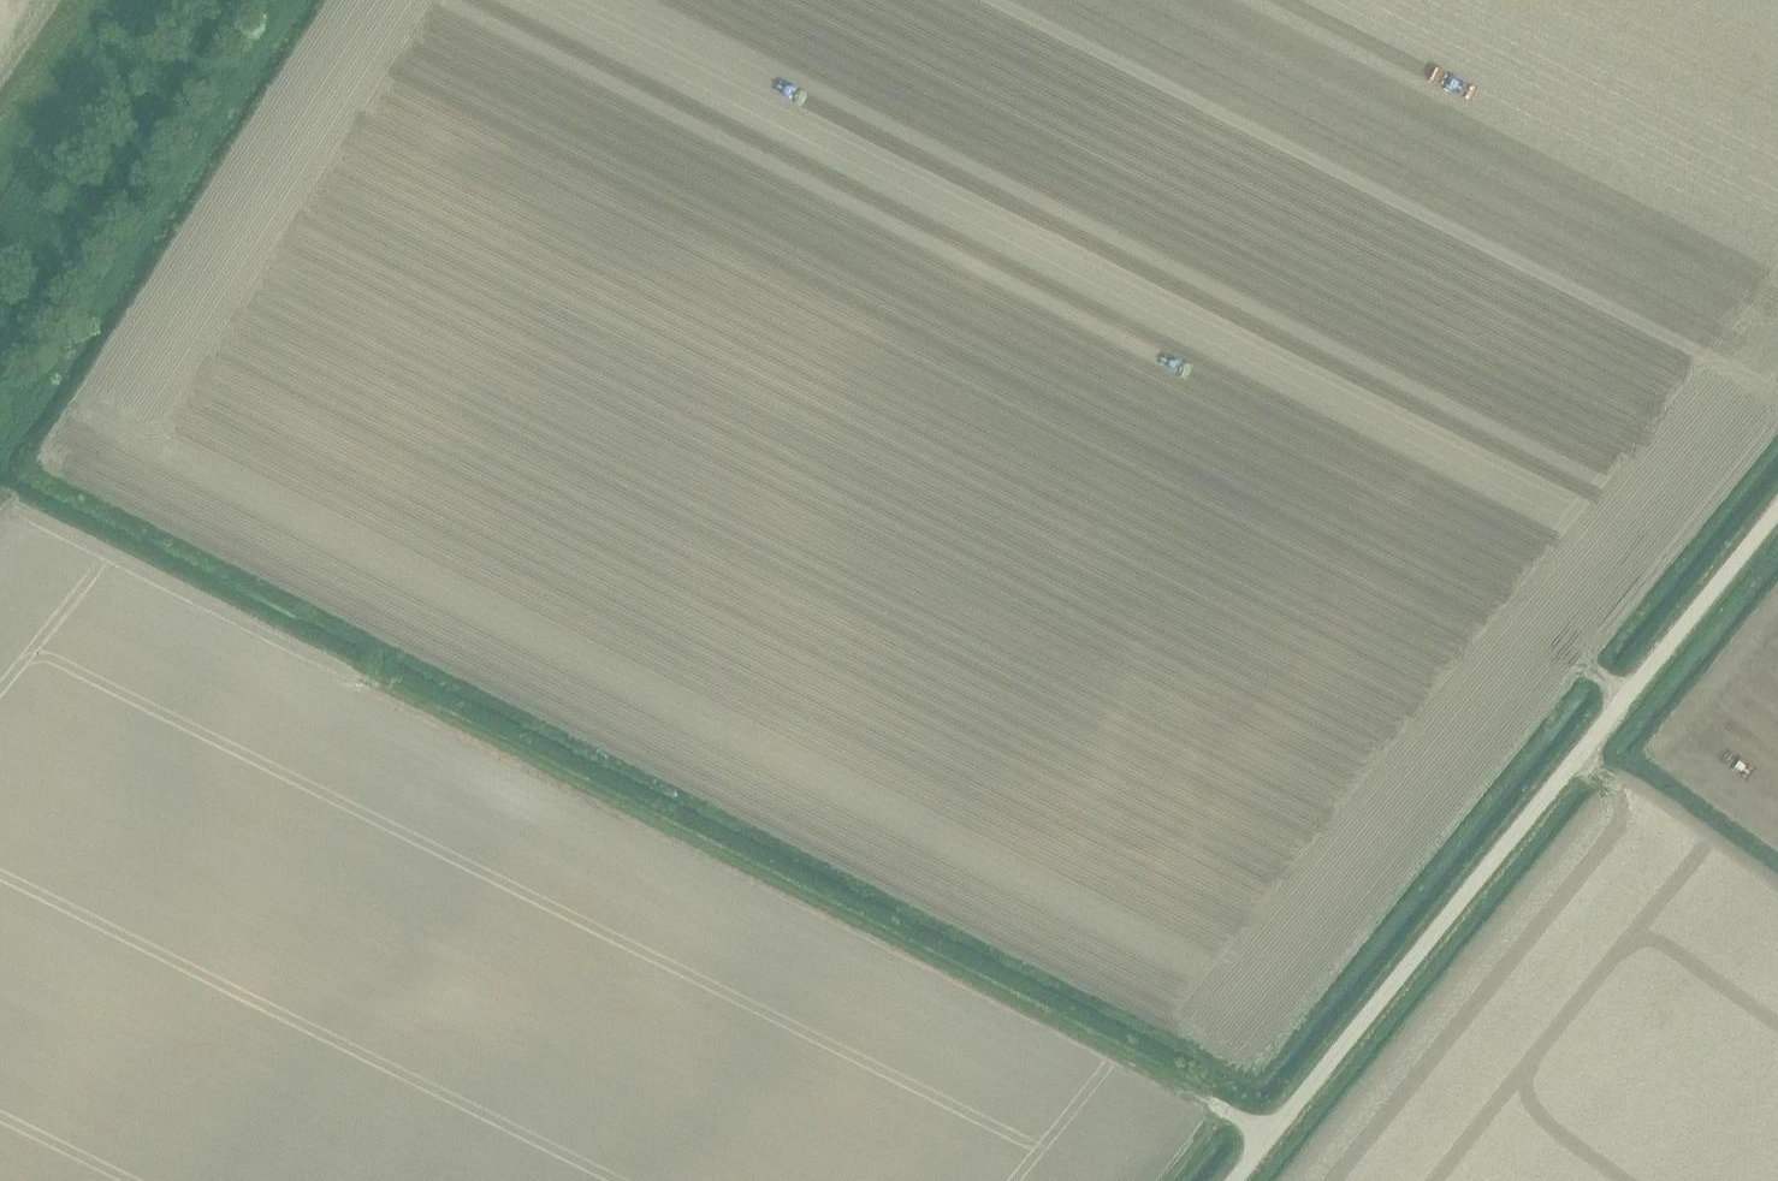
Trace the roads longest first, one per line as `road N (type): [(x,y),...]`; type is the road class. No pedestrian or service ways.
road 1 (unclassified): [(1234,1180),(1777,510)]

